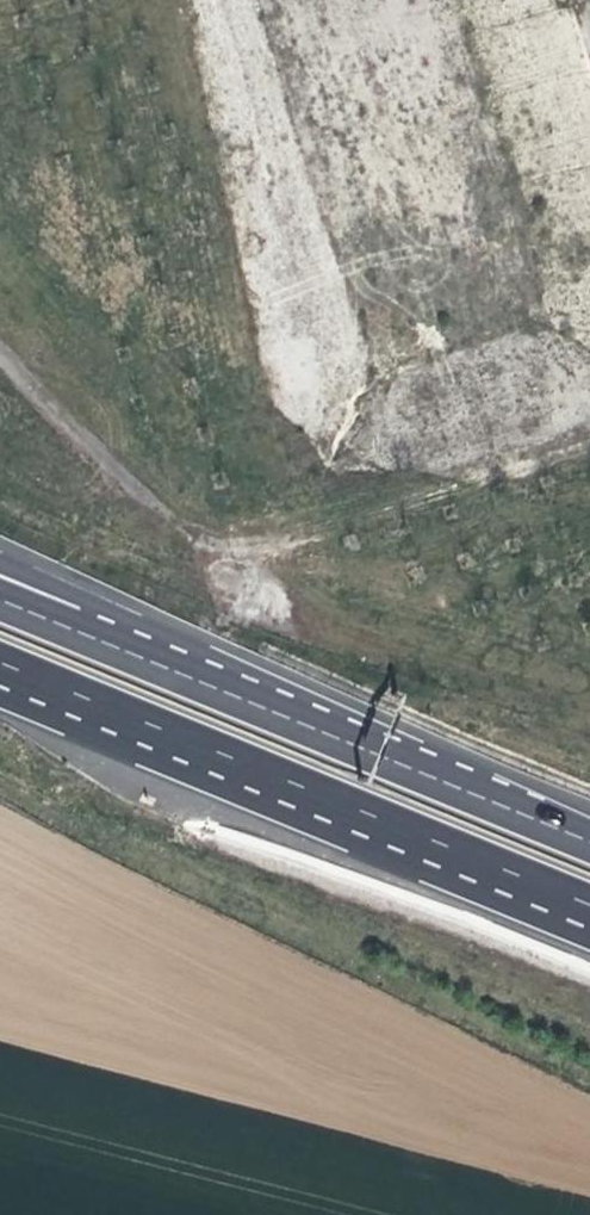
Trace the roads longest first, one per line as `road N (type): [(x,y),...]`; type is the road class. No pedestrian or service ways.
road 1 (track): [(589,435),(290,534),(214,539),(168,526),(0,348)]
road 2 (motorway): [(0,662),(589,906)]
road 3 (motorway): [(589,839),(163,664)]
road 4 (motorway): [(163,664),(0,566)]
road 5 (motorway): [(163,664),(0,598)]

